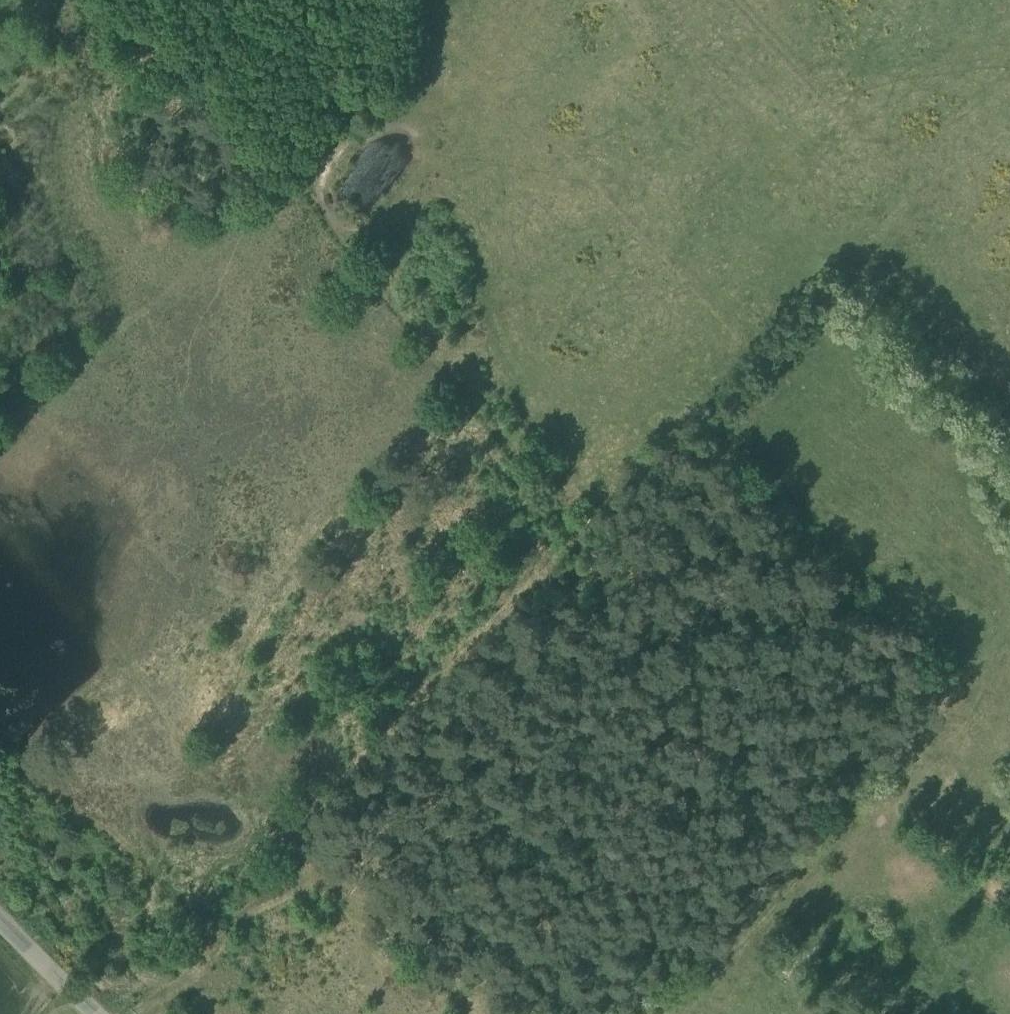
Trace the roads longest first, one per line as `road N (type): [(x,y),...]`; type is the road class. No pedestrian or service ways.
road 1 (track): [(668,1013),(968,674)]
road 2 (unclassified): [(91,1013),(0,920)]

